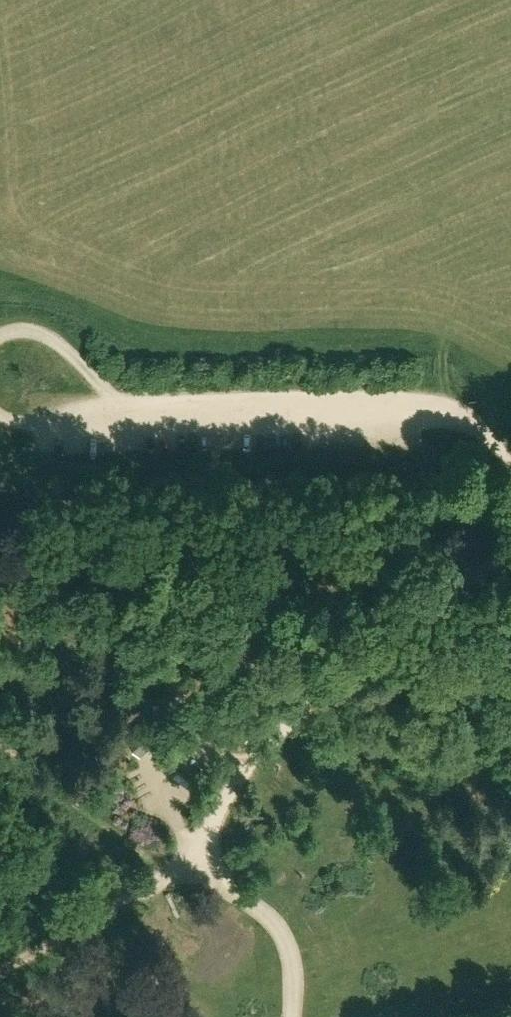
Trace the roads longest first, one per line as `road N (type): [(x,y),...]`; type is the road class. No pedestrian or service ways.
road 1 (track): [(510,555),(378,640),(243,777)]
road 2 (track): [(239,410),(451,408),(510,457)]
road 3 (track): [(18,423),(239,410)]
road 4 (track): [(193,849),(275,927),(290,963),(293,1016)]
road 5 (track): [(0,970),(165,876)]
road 6 (track): [(110,415),(54,341),(16,323),(0,328)]

